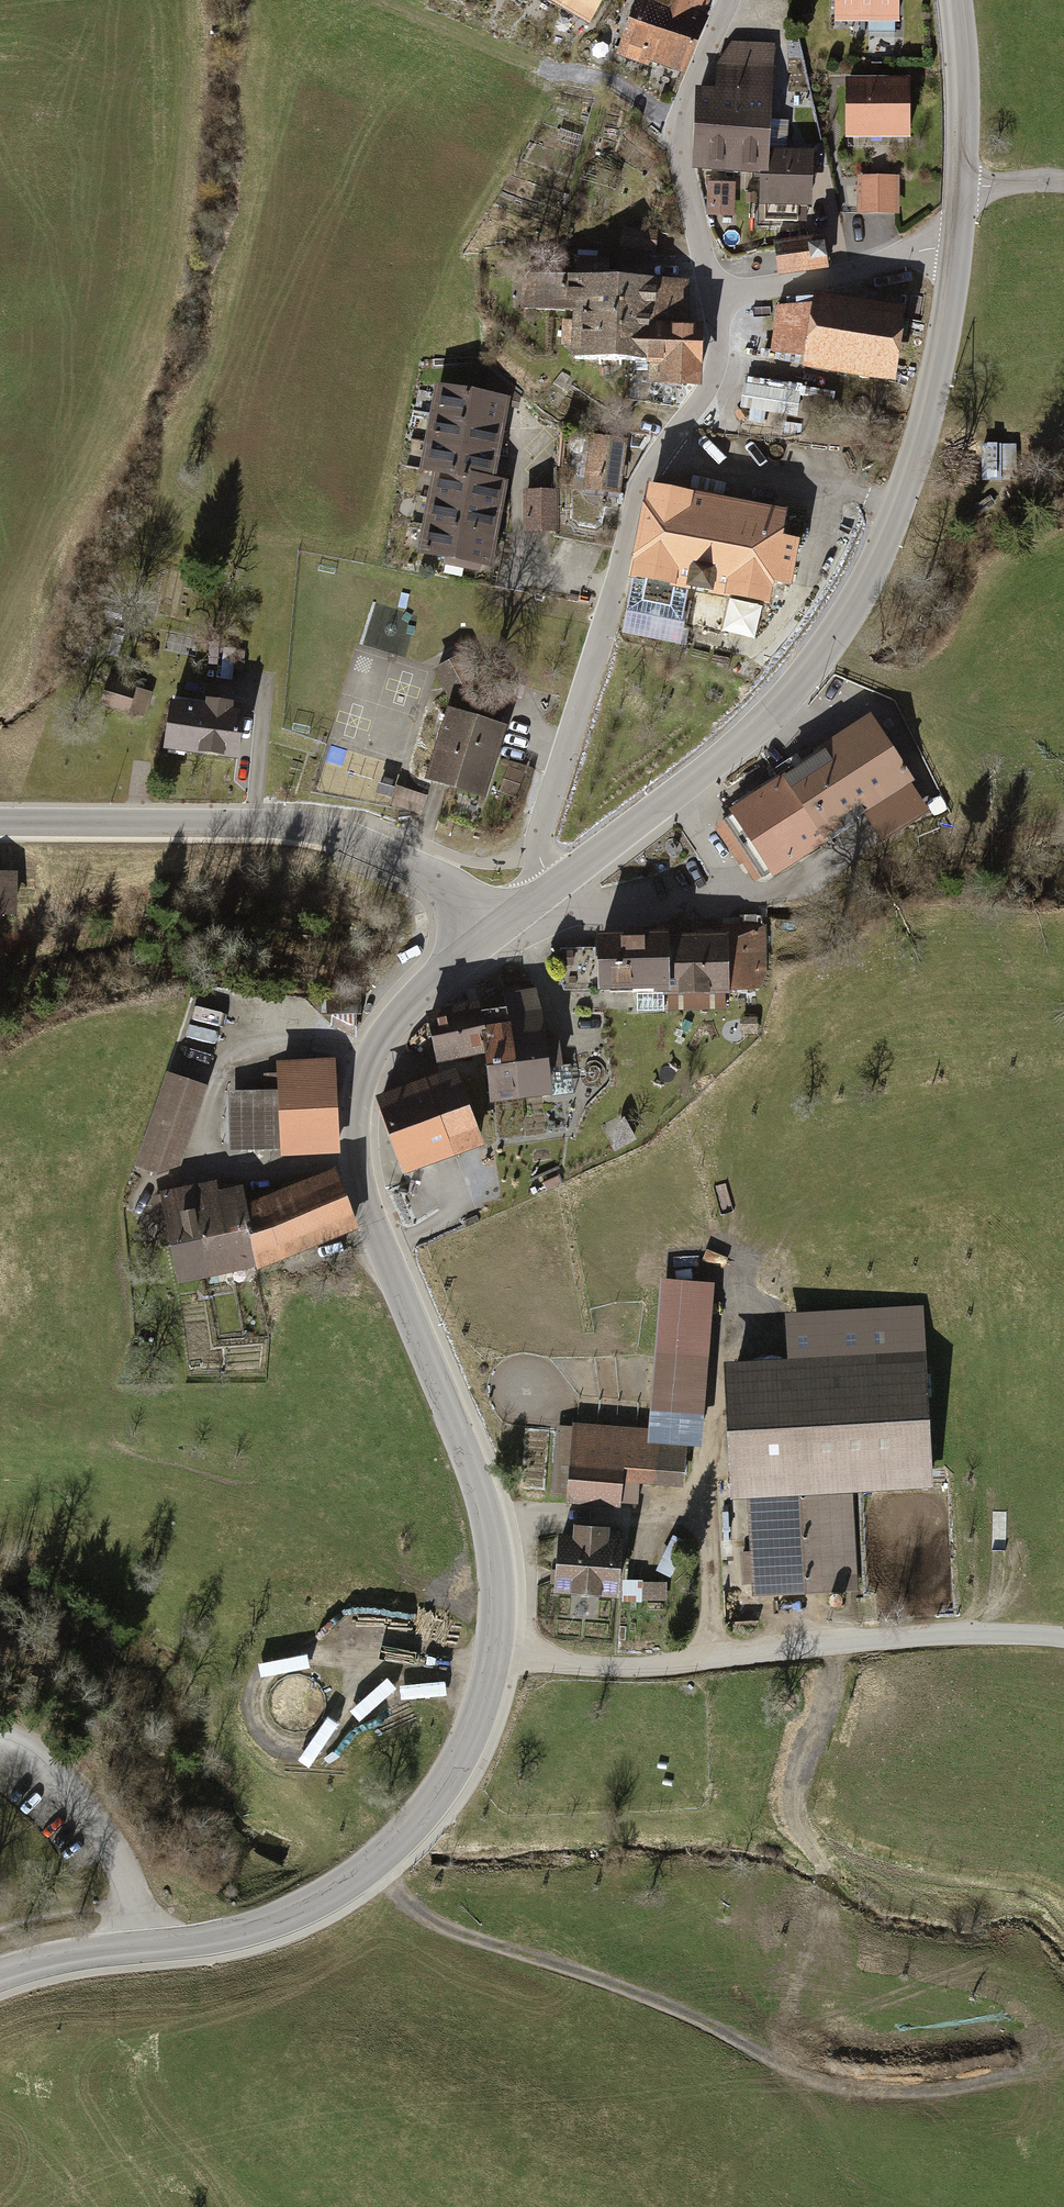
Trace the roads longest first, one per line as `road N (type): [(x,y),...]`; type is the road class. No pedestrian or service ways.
road 1 (tertiary): [(492,931),(387,1031),(364,1076),(355,1129),(368,1216),(469,1457),(493,1538),(498,1621),(470,1735),(401,1837),(294,1914),(233,1934),(75,1955),(0,1975)]
road 2 (tertiary): [(957,247),(914,458),(848,613),(752,731),(550,888)]
road 3 (track): [(371,1864),(444,1926),(663,2004),(812,2075),(906,2088),(1029,2065)]
road 4 (residential): [(550,888),(541,858),(544,817),(637,491),(714,372),(720,341),(713,296)]
road 5 (track): [(494,1652),(655,1668),(960,1636),(1063,1638)]
road 6 (tertiary): [(0,821),(323,828),(439,878),(492,931)]
road 7 (track): [(710,1662),(706,1348)]
road 8 (residential): [(713,296),(678,130),(728,0)]
road 9 (track): [(327,1735),(339,1707),(331,1678),(306,1661),(276,1665),(252,1701),(260,1730),(285,1747),(315,1744)]
road 10 (residential): [(713,296),(957,247)]
road 11 (tertiary): [(955,0),(961,190)]
road 12 (track): [(488,1682),(409,1677),(338,1692)]

